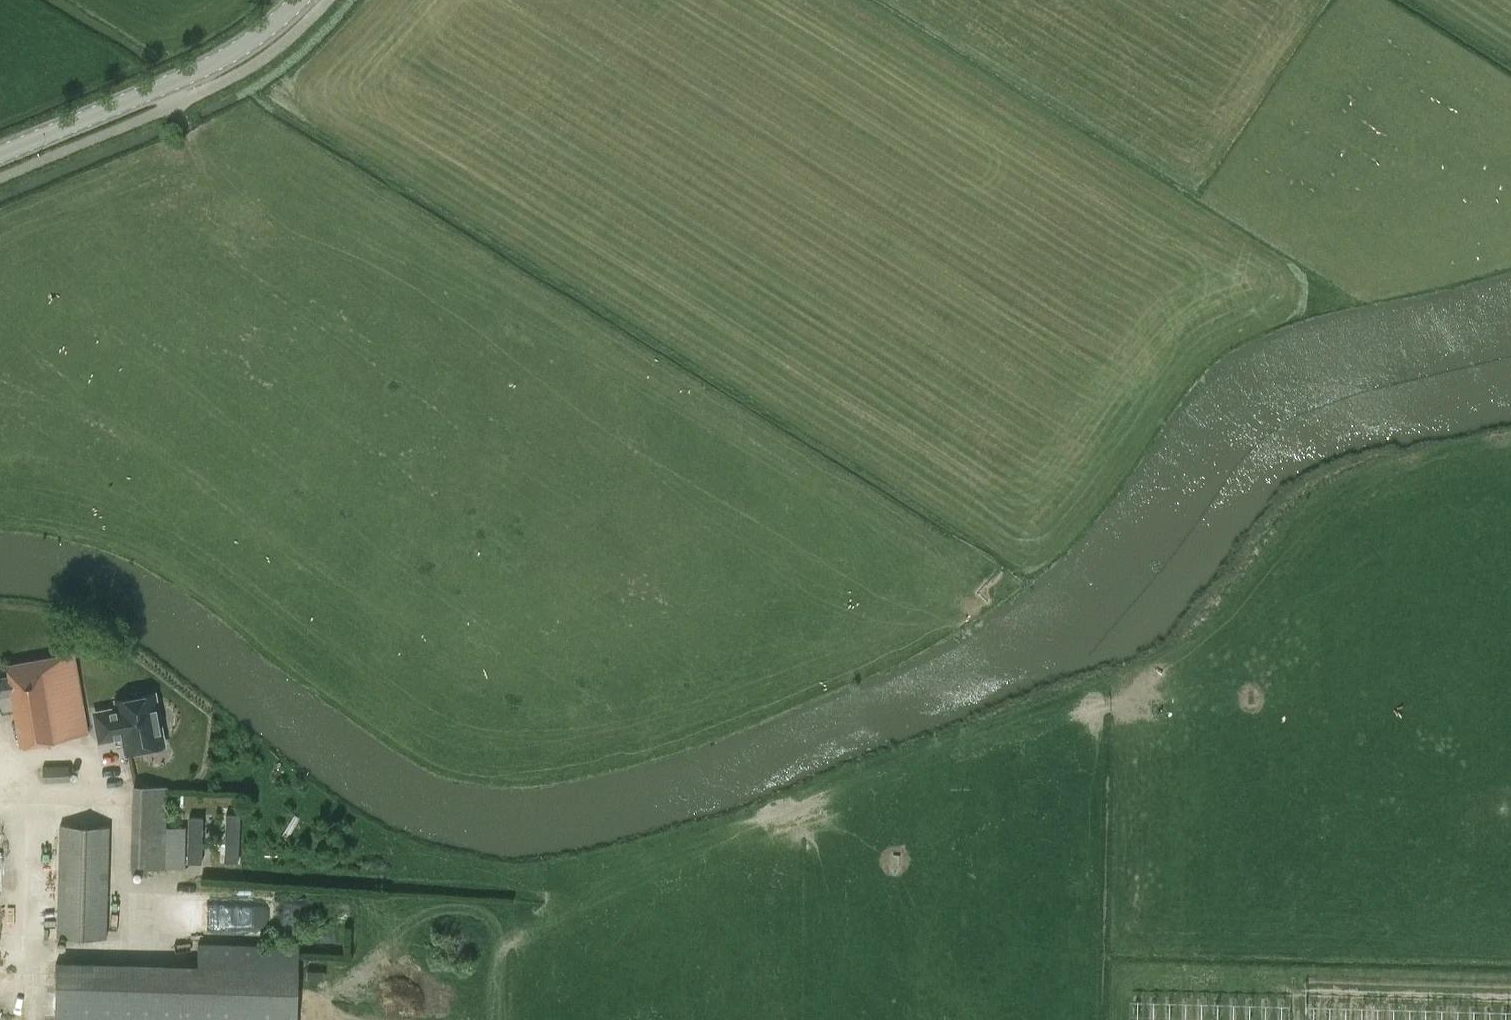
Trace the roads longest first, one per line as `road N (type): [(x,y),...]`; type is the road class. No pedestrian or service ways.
road 1 (tertiary): [(0,155),(215,67),(299,0)]

